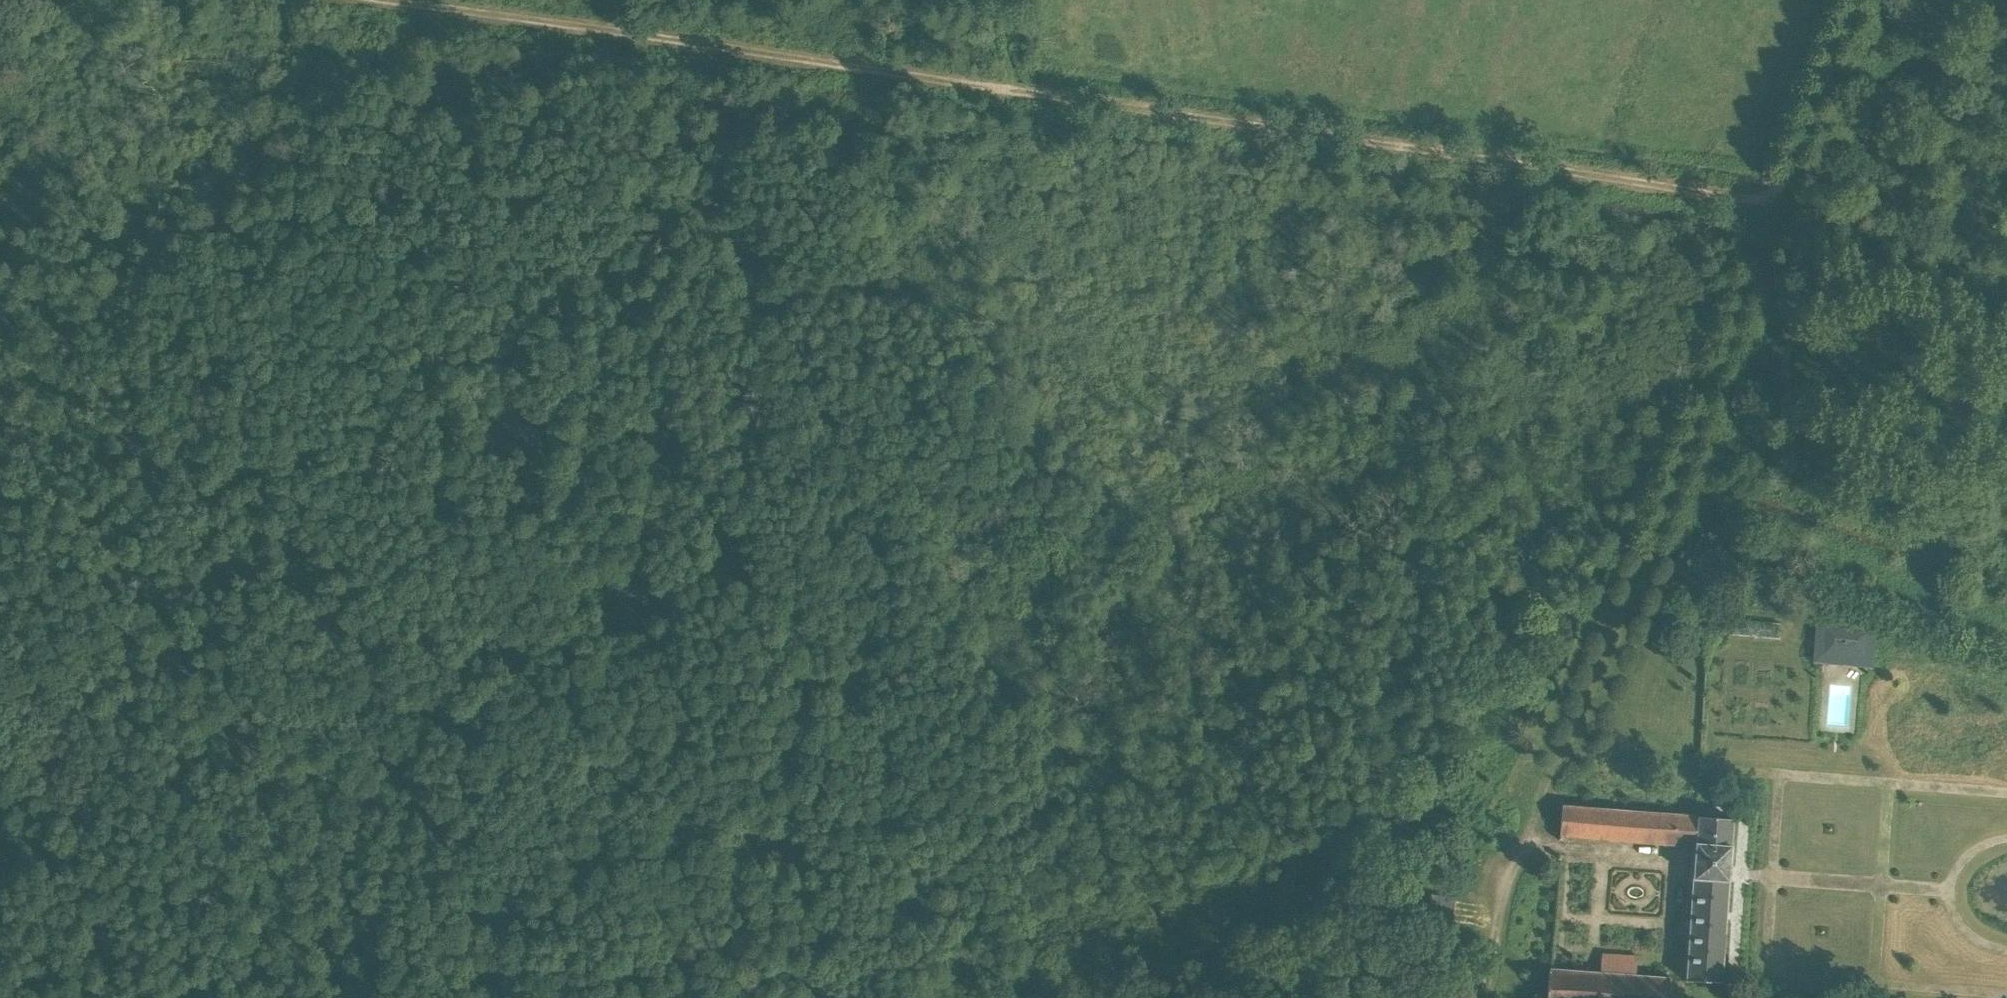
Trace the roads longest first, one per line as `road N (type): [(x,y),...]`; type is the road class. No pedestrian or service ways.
road 1 (track): [(368,0),(1780,200)]
road 2 (track): [(1780,200),(1854,0)]

